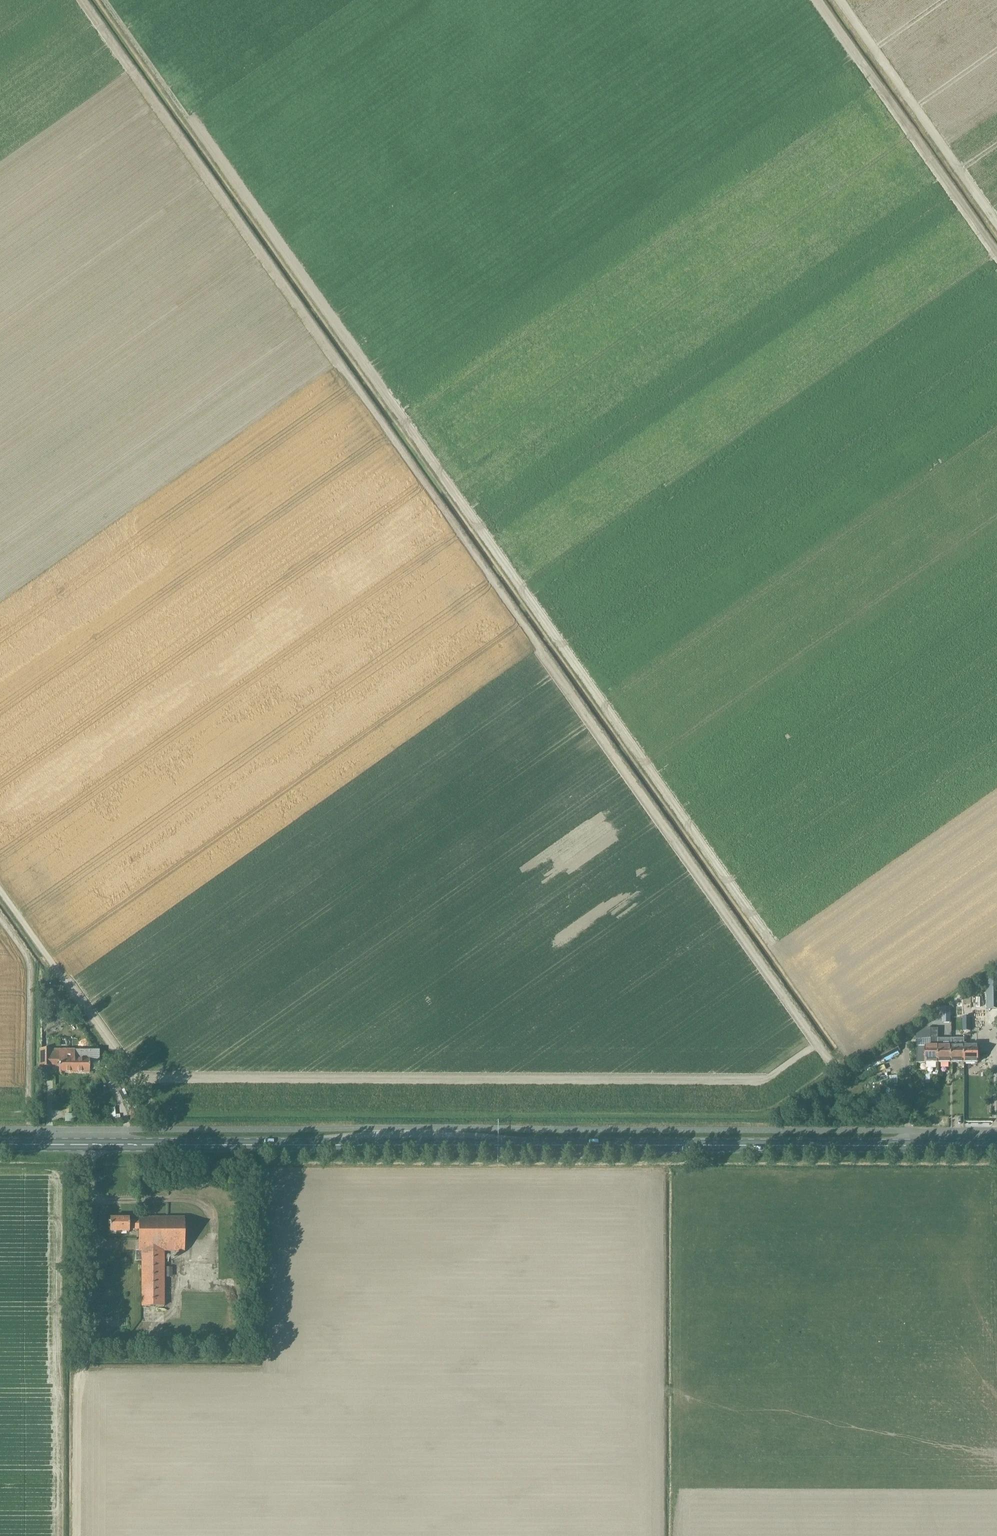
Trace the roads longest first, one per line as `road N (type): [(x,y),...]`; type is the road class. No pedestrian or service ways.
road 1 (primary): [(996,1146),(0,1144)]

